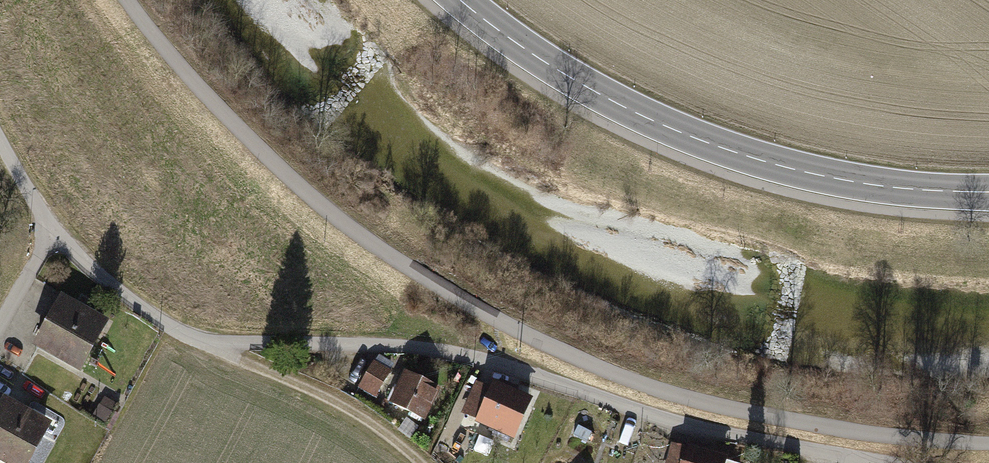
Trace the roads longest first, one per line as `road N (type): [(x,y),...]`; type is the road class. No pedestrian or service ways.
road 1 (track): [(127,0),(219,111),(346,226),(487,314),(671,394),(855,432),(988,444)]
road 2 (residential): [(50,235),(196,342),(449,351),(723,433),(839,458)]
road 3 (primary): [(988,193),(907,190),(760,162),(614,107),(460,0)]
road 4 (track): [(196,342),(374,424),(416,462)]

